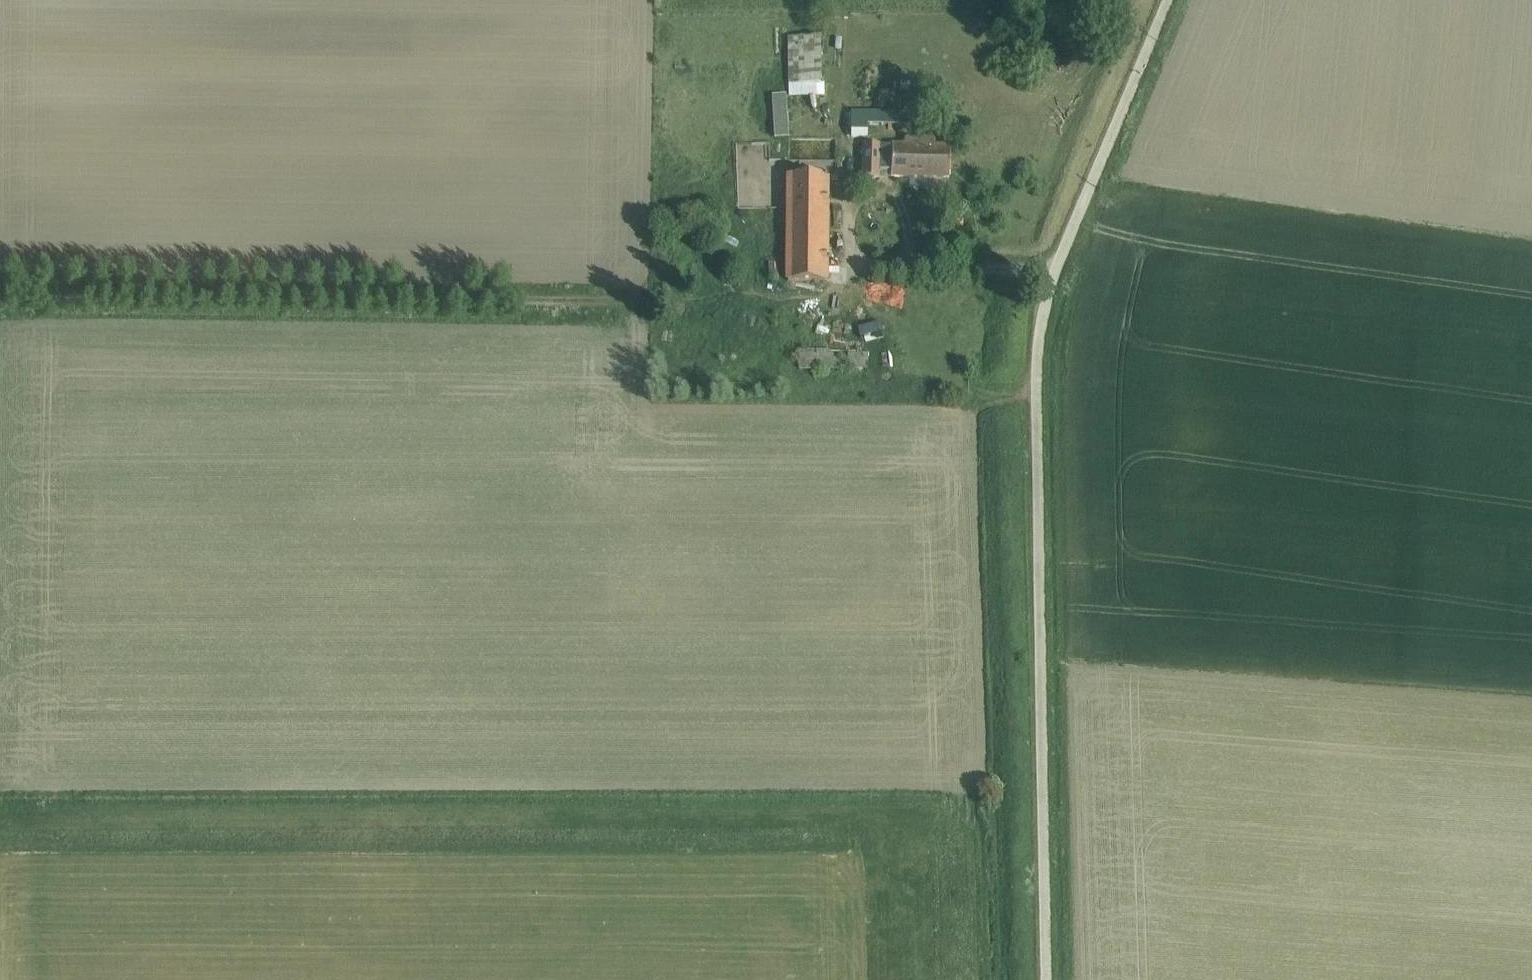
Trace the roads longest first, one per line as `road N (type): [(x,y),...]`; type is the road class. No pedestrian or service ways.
road 1 (track): [(0,828),(764,826),(963,815),(974,837),(978,979)]
road 2 (unclassified): [(1047,979),(1039,337),(1059,262),(1169,0)]
road 3 (track): [(0,293),(636,302),(735,295),(806,303),(838,285)]

